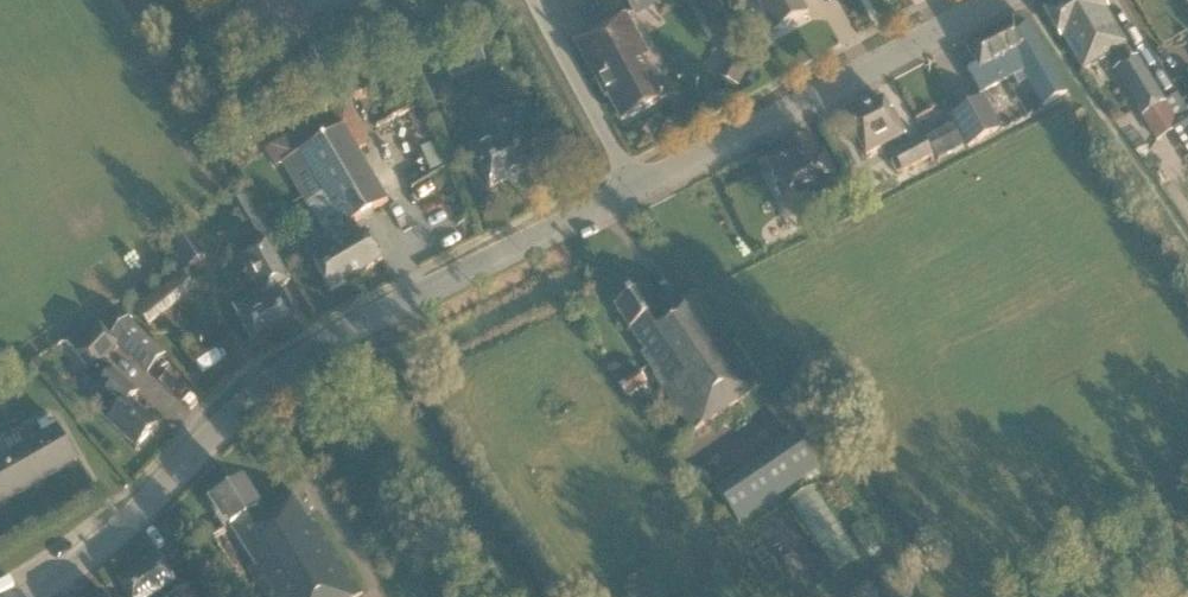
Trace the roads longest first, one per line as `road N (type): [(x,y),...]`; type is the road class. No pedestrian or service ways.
road 1 (tertiary): [(30,596),(127,530),(305,359),(634,191)]
road 2 (tertiary): [(634,191),(992,0)]
road 3 (residential): [(634,191),(536,0)]

